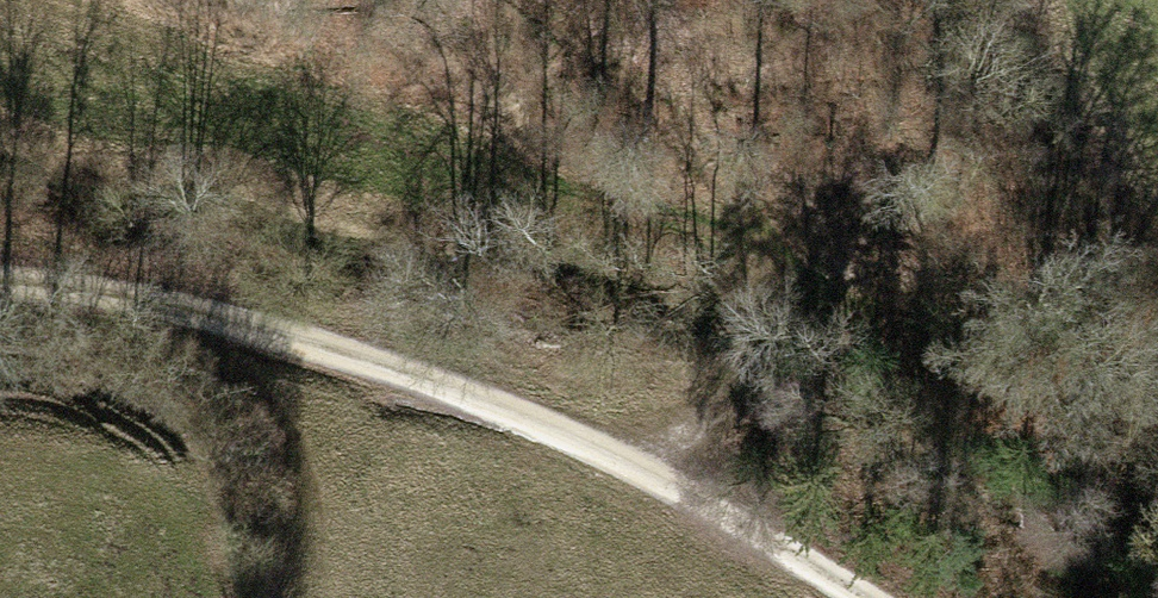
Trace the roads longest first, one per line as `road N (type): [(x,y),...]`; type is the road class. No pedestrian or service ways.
road 1 (track): [(0,297),(220,306),(590,460),(835,597)]
road 2 (track): [(516,0),(595,60),(783,238),(747,401),(608,470)]
road 3 (track): [(304,597),(296,341)]

